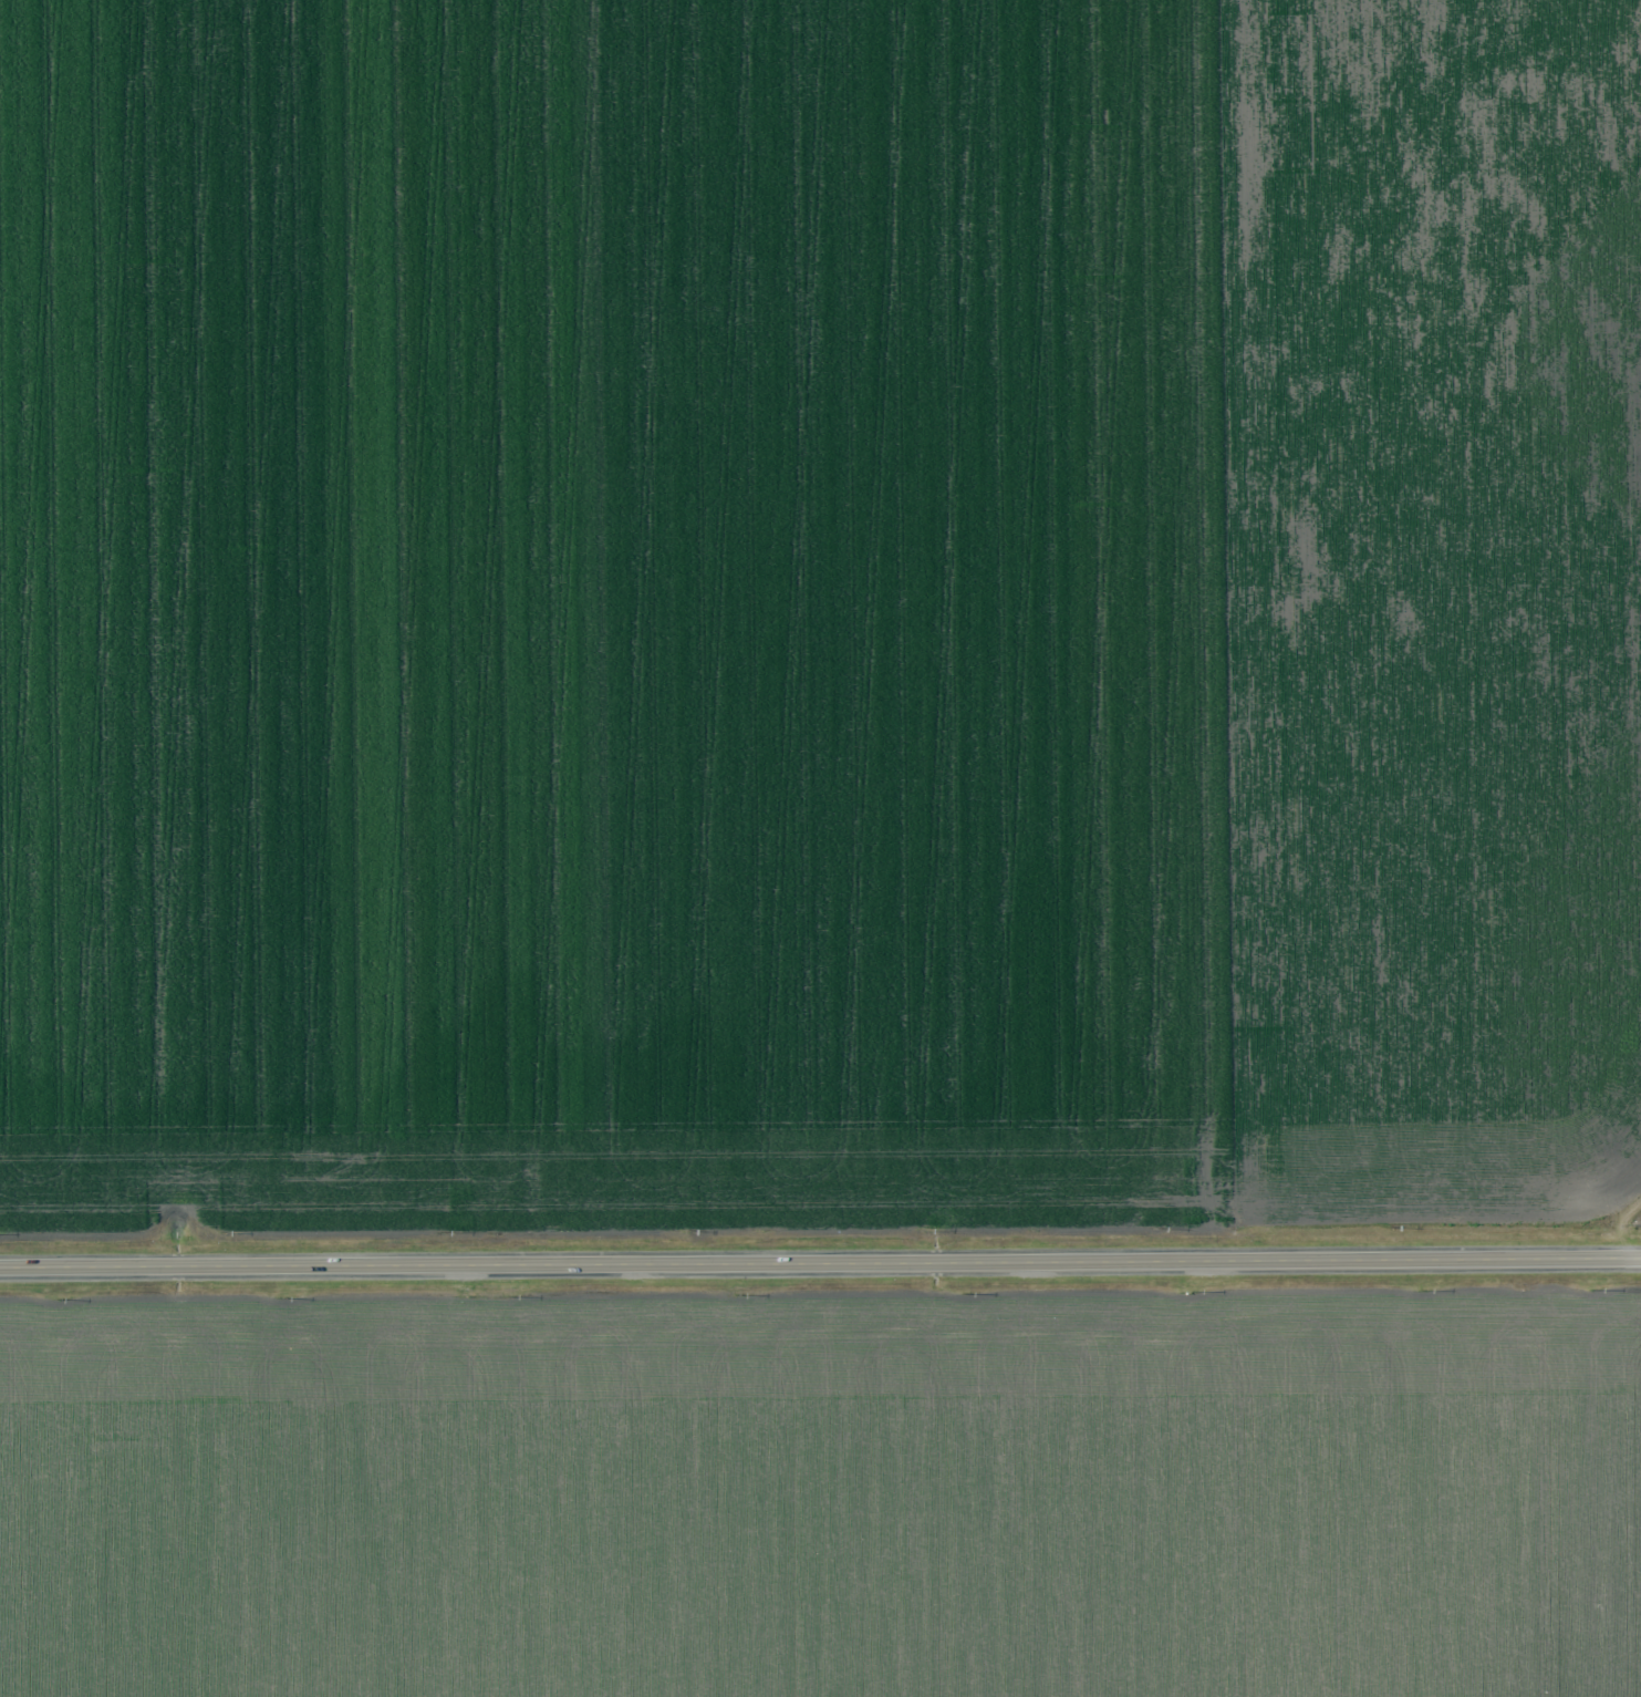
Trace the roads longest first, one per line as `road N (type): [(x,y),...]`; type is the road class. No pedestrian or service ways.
road 1 (secondary): [(0,1269),(1640,1258)]

